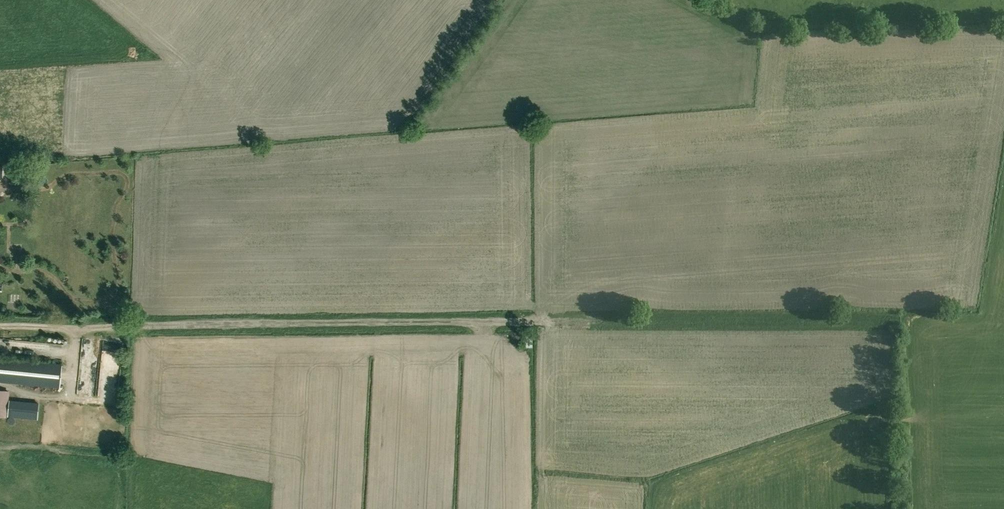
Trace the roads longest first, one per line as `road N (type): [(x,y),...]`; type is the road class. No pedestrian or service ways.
road 1 (track): [(0,324),(899,318)]

